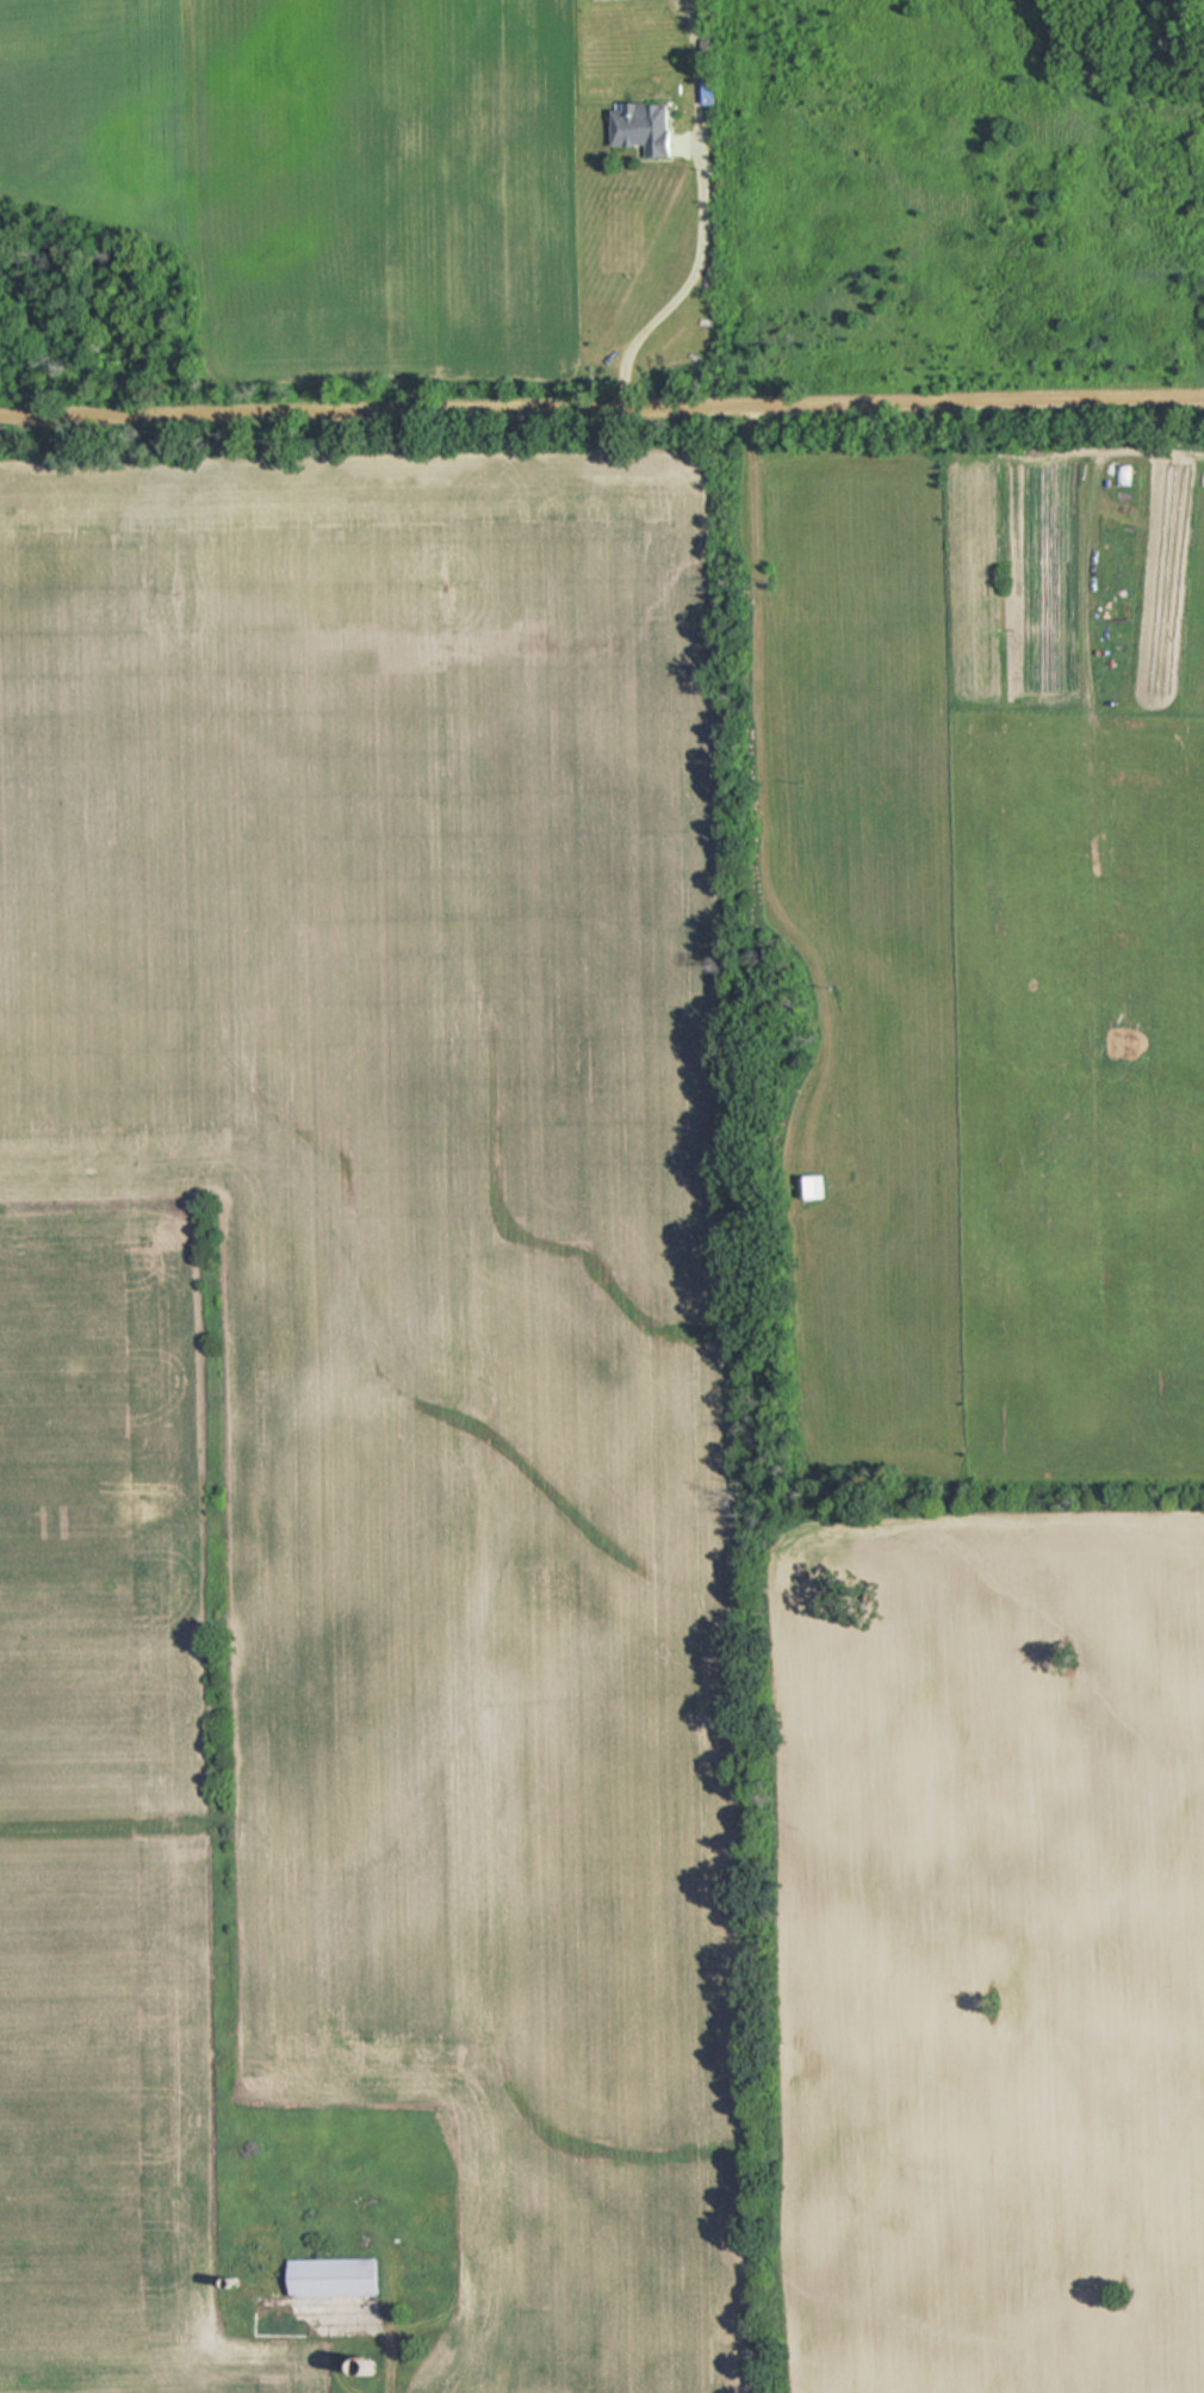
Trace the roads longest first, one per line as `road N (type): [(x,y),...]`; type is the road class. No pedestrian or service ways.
road 1 (residential): [(0,429),(1203,408)]

